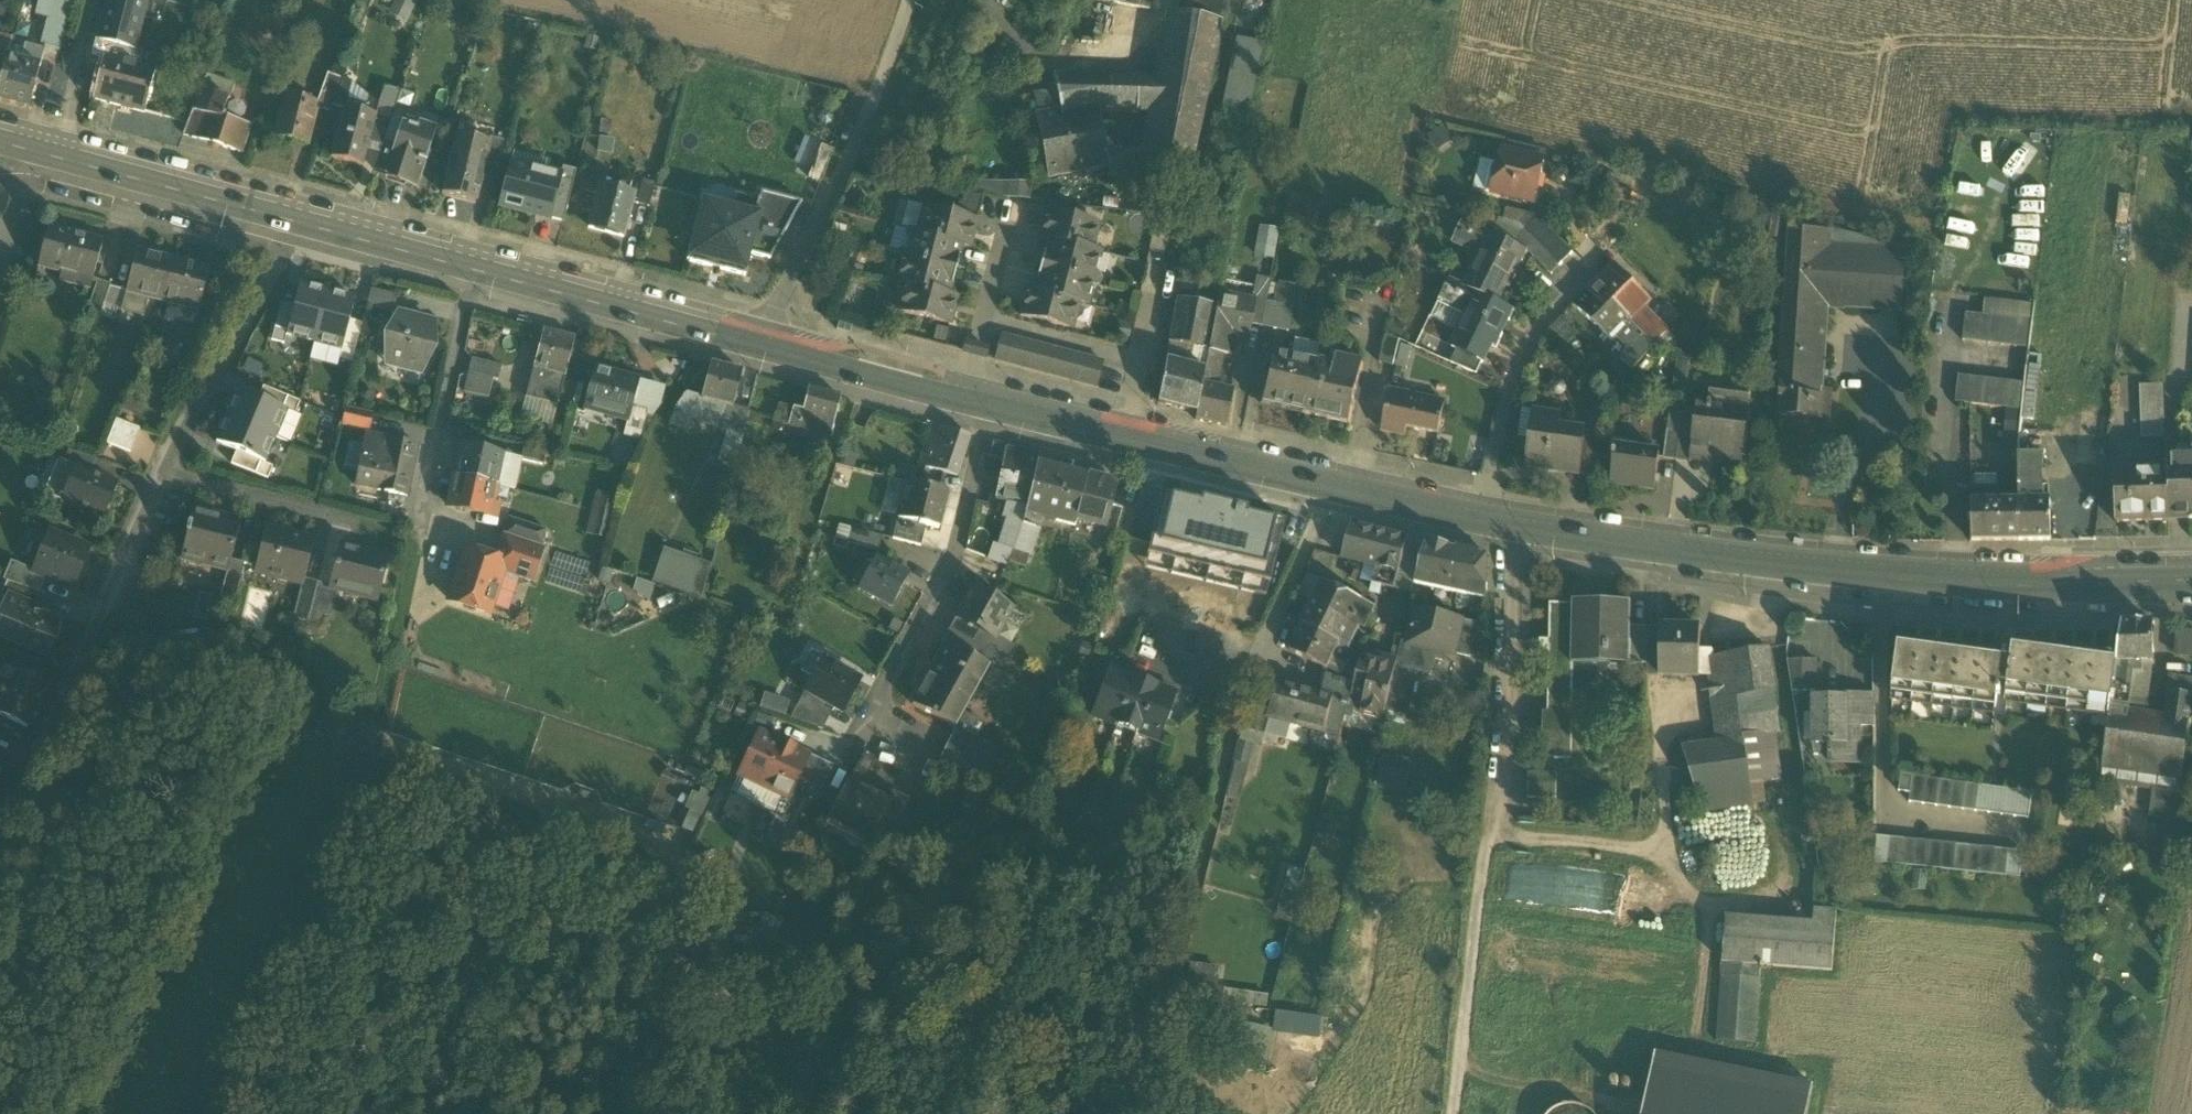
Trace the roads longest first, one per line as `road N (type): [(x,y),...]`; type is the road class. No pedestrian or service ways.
road 1 (secondary): [(1519,530),(1947,581),(2191,583)]
road 2 (track): [(295,1113),(421,511)]
road 3 (residential): [(989,407),(951,568),(860,734),(907,758)]
road 4 (residential): [(0,833),(166,476)]
road 5 (unclassified): [(750,345),(817,234),(912,0)]
road 6 (secondary): [(989,407),(1329,487)]
road 7 (secondary): [(0,141),(298,224)]
road 8 (residential): [(1519,530),(1507,710),(1487,837)]
road 9 (secondary): [(470,269),(750,345)]
road 10 (residential): [(166,476),(298,224)]
road 11 (track): [(1487,837),(1453,1113)]
road 12 (residential): [(1329,487),(1238,718)]
road 13 (residential): [(470,269),(421,511)]
road 14 (secondary): [(750,345),(962,400)]
road 15 (residential): [(166,476),(374,527)]
road 16 (secondary): [(1329,487),(1519,530)]
road 17 (residential): [(1010,213),(962,400)]
road 18 (secondary): [(298,224),(470,269)]

